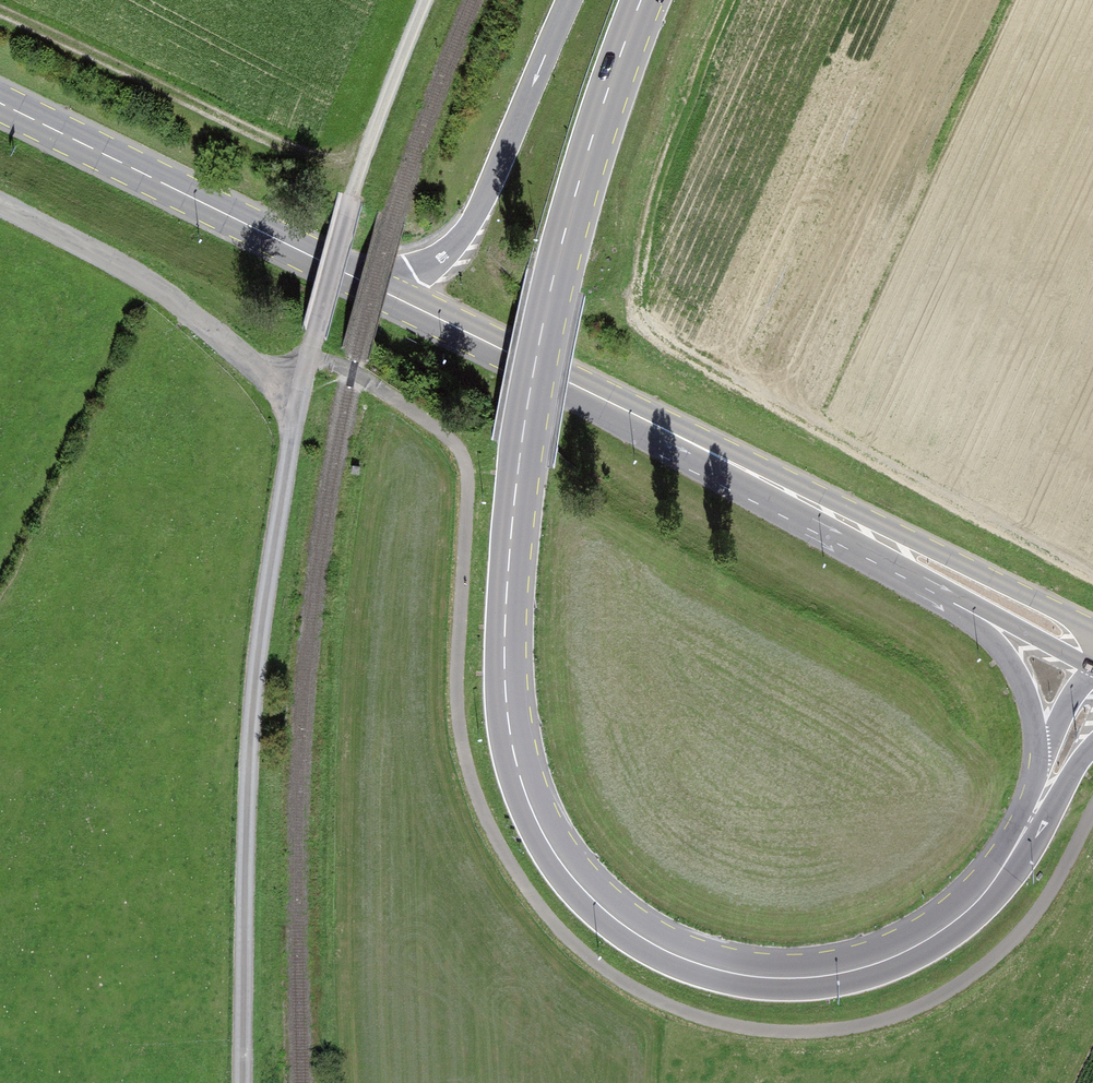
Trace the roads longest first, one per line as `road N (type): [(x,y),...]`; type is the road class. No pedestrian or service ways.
road 1 (secondary): [(1024,831),(984,894),(946,927),(859,969),(812,977),(758,978),(661,948),(578,884),(545,837),(509,725),(507,595),(520,454),(553,279),(640,0)]
road 2 (track): [(1092,582),(657,344),(638,321),(636,282),(734,0)]
road 3 (track): [(294,385),(248,767),(241,1082)]
road 4 (primary): [(379,289),(815,507)]
road 5 (primary): [(379,289),(0,101)]
road 6 (track): [(294,385),(309,357),(366,151),(425,0)]
road 7 (track): [(0,14),(286,149),(366,151)]
road 8 (secondary): [(571,0),(478,212),(438,259),(379,289)]
road 9 (secondary): [(815,507),(843,554),(979,628),(1016,671),(1032,714),(1037,759)]
road 10 (primary): [(815,507),(1092,652)]

